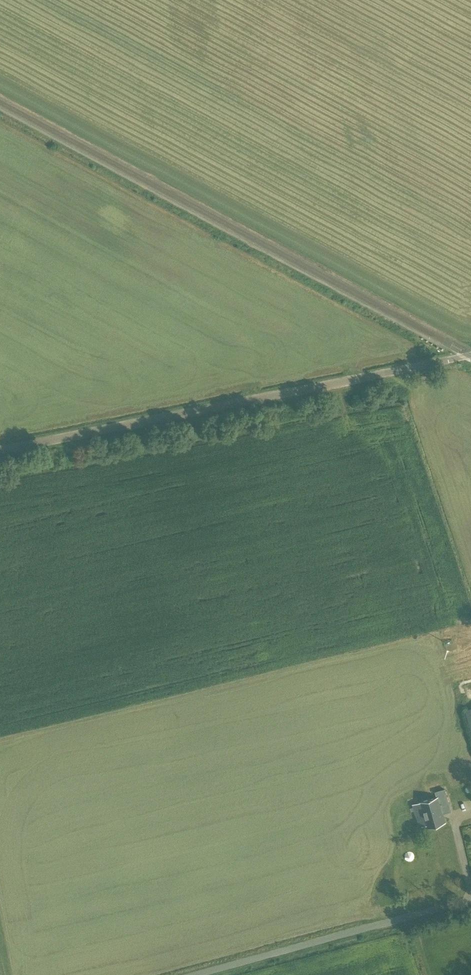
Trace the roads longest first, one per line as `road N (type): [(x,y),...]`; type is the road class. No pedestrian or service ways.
road 1 (unclassified): [(0,449),(470,354)]
road 2 (unclassified): [(192,974),(470,898)]

